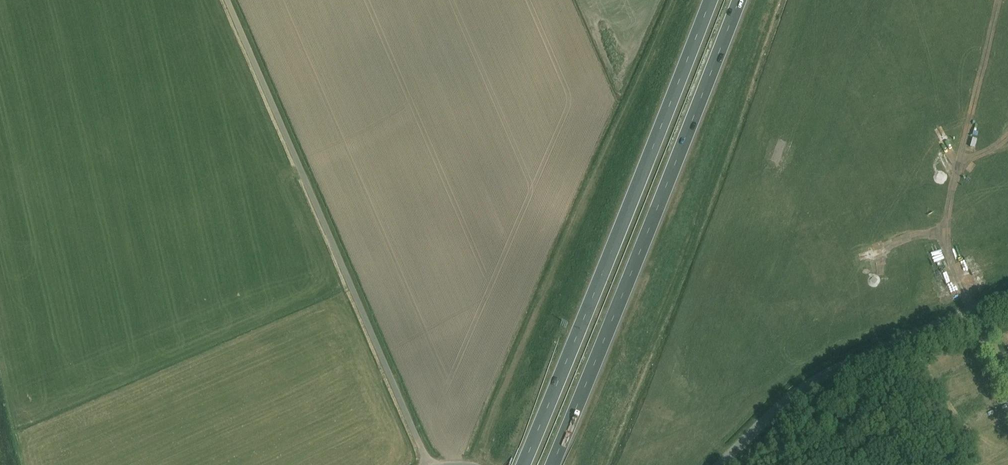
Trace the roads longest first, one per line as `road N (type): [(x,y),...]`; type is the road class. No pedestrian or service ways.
road 1 (track): [(431,464),(228,0)]
road 2 (trunk): [(552,464),(739,0)]
road 3 (trunk): [(710,0),(524,464)]
road 4 (unclassified): [(720,464),(795,391),(974,310)]

